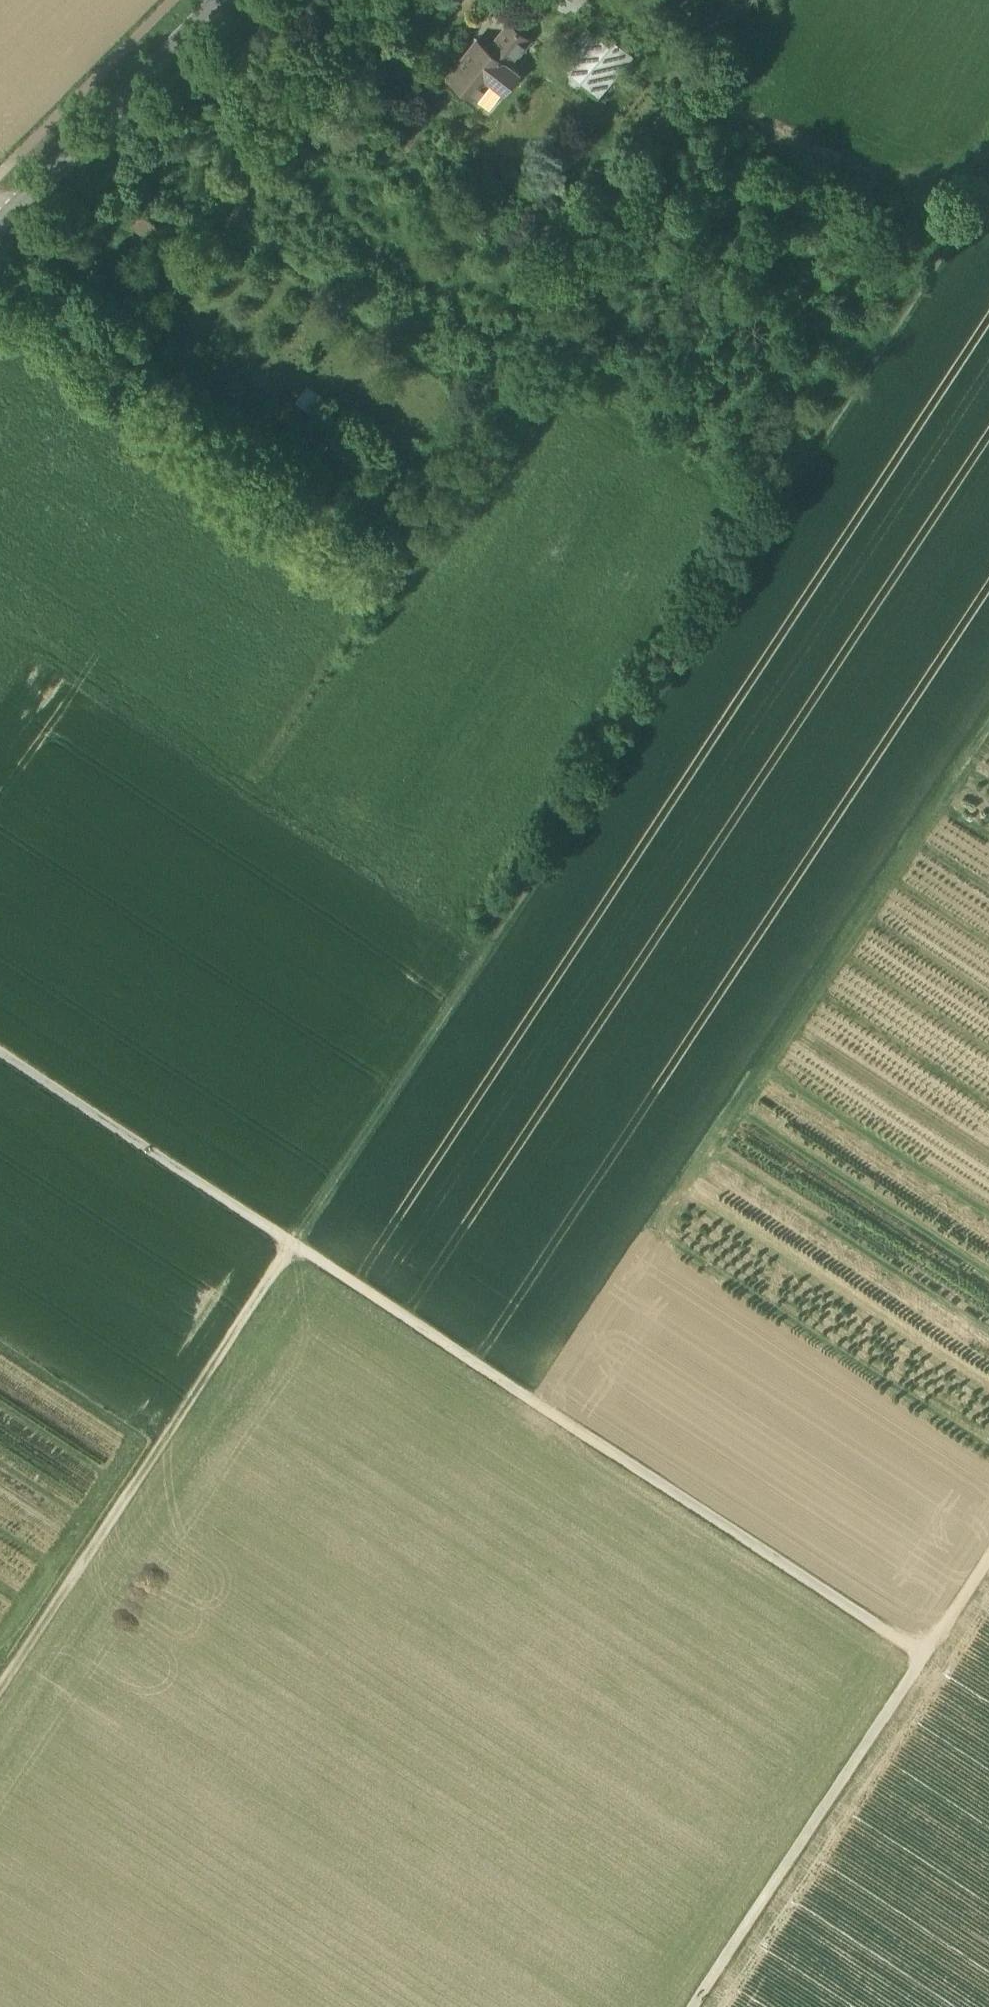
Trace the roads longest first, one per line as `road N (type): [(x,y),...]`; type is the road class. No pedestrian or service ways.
road 1 (track): [(292,1244),(988,179)]
road 2 (track): [(0,1051),(924,1658)]
road 3 (track): [(292,1244),(0,1688)]
road 4 (track): [(924,1658),(694,2006)]
road 5 (tertiary): [(0,220),(222,0)]

